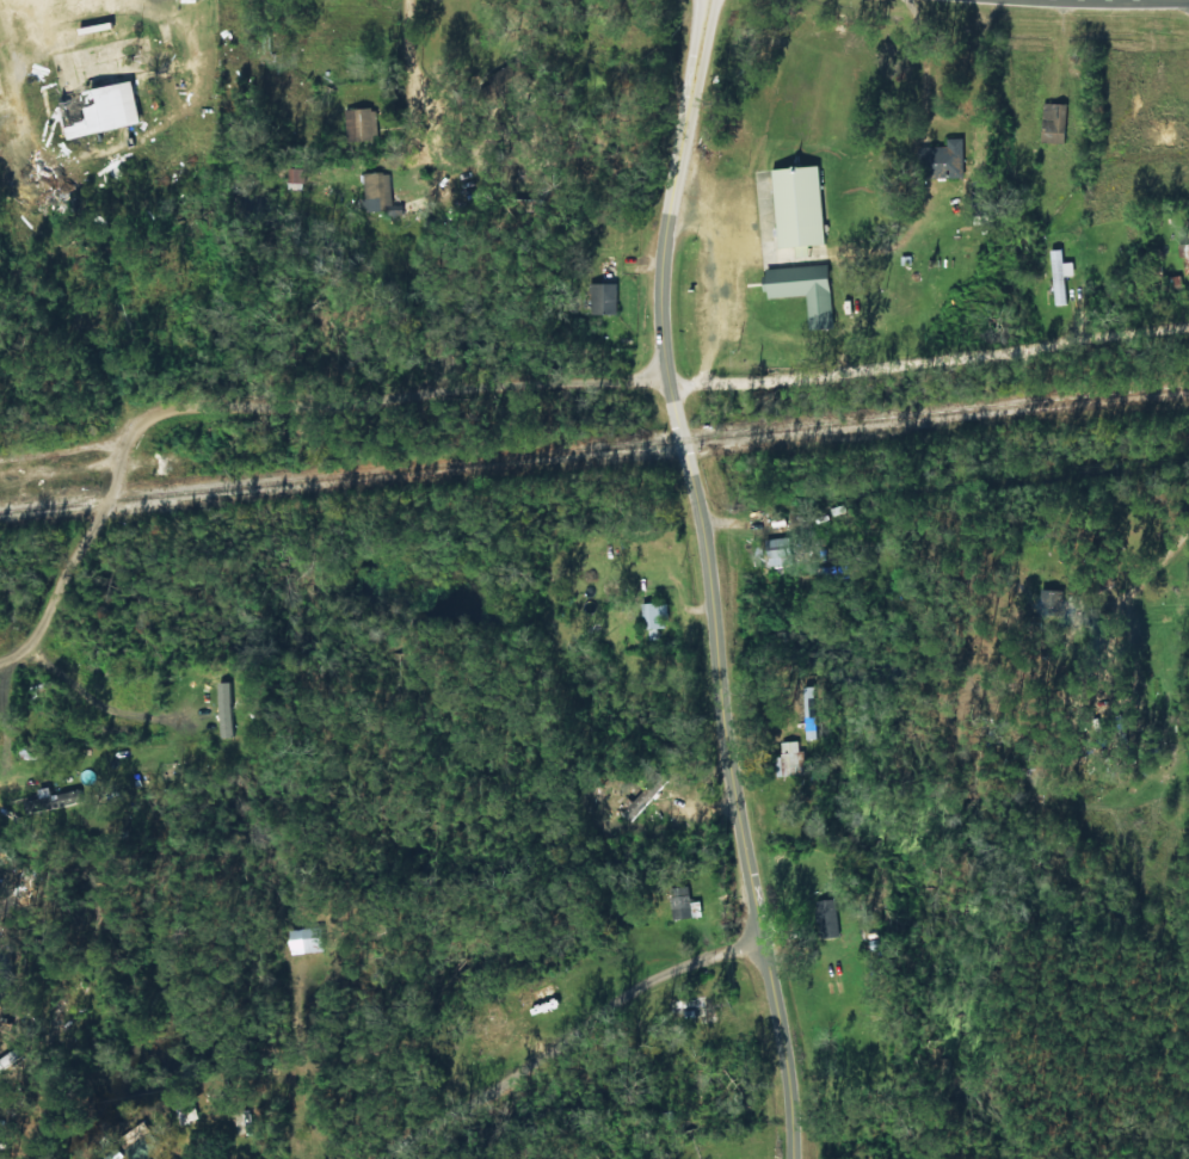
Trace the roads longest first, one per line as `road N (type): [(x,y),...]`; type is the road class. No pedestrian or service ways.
road 1 (residential): [(0,668),(49,605),(105,504),(121,415),(173,380),(665,384),(1188,325)]
road 2 (secondary): [(707,0),(661,243),(659,338),(704,551),(719,729),(783,1061),(789,1158)]
road 3 (residential): [(760,944),(746,974),(628,1003),(451,1128),(335,1158)]

